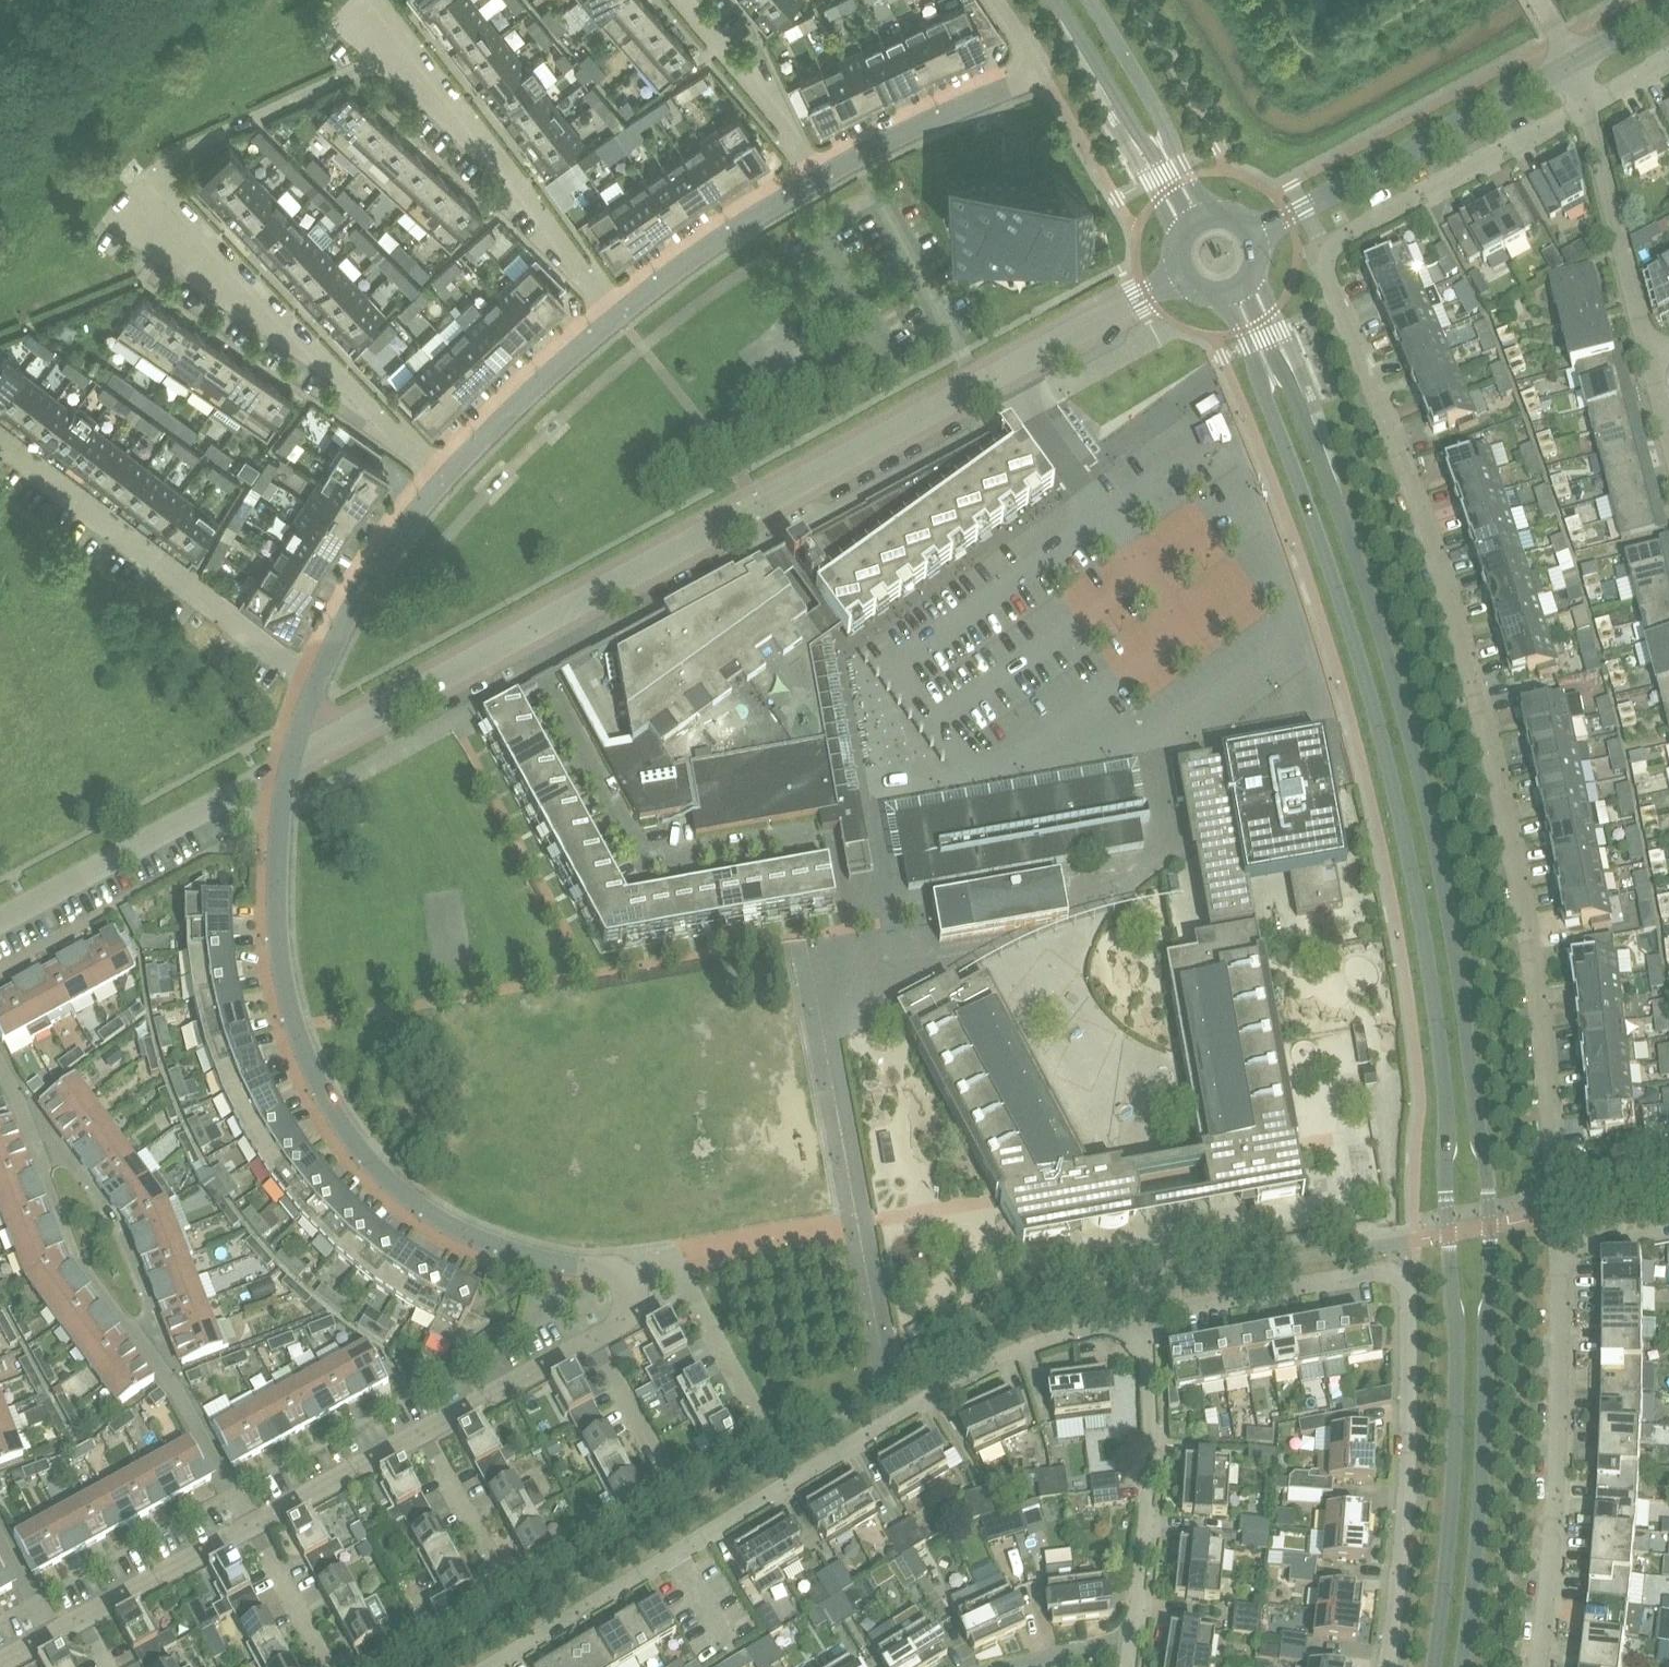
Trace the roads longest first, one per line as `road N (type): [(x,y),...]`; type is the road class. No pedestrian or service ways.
road 1 (tertiary): [(1462,1666),(1491,1284),(1487,1164),(1448,908),(1407,721),(1359,565),(1292,388),(1243,285)]
road 2 (tertiary): [(1222,293),(1254,361),(1359,658),(1402,823),(1434,1001),(1458,1353),(1434,1666)]
road 3 (residential): [(1553,1179),(1528,951),(1488,750),(1423,526),(1317,259),(1334,238),(1584,103)]
road 4 (residential): [(444,479),(363,393),(110,215),(177,155),(405,49)]
road 5 (residential): [(482,1666),(1004,1355),(1141,1317)]
road 6 (residential): [(520,637),(1146,295)]
road 7 (residential): [(288,761),(275,892),(284,996),(316,1084),(344,1133),(390,1186),(459,1226),(576,1265),(614,1267)]
road 8 (residential): [(1141,1317),(1387,1272),(1403,1278),(1406,1485),(1387,1666)]
road 9 (residential): [(1537,1666),(1556,1466),(1557,1254),(1668,1233)]
road 10 (residential): [(817,839),(649,868),(520,637)]
road 11 (residential): [(317,679),(0,440)]
road 12 (residential): [(1254,236),(1572,64)]
road 13 (residential): [(634,310),(405,49)]
road 14 (residential): [(823,177),(1045,74),(997,0)]
road 15 (residential): [(0,924),(288,761)]
road 16 (residential): [(1132,1635),(1151,1447),(1141,1317)]
road 17 (residential): [(1649,362),(1584,103)]
road 18 (residential): [(288,761),(520,637)]
road 19 (tertiary): [(1057,0),(1191,222)]
road 20 (residential): [(159,1356),(77,1257),(40,1170),(37,1135)]
road 21 (residential): [(159,1356),(147,1300),(121,1239),(70,1165),(37,1135)]
road 22 (residential): [(444,479),(634,310)]
road 23 (tertiary): [(1209,213),(1090,0)]
road 24 (residential): [(317,679),(371,571),(444,479)]
road 25 (residential): [(634,310),(728,236),(823,177)]
road 26 (residential): [(823,177),(679,0)]
road 27 (residential): [(421,1434),(593,1340)]
road 28 (residential): [(768,1434),(679,1260)]
road 29 (residential): [(82,1619),(253,1526)]
road 30 (residential): [(253,1526),(159,1356)]
road 31 (residential): [(253,1526),(421,1434)]
road 32 (residential): [(679,1260),(867,1230)]
road 33 (residential): [(509,1586),(421,1434)]
road 34 (residential): [(667,1484),(593,1340)]
road 35 (residential): [(332,1666),(253,1526)]
road 36 (residential): [(1004,1666),(1132,1635)]

